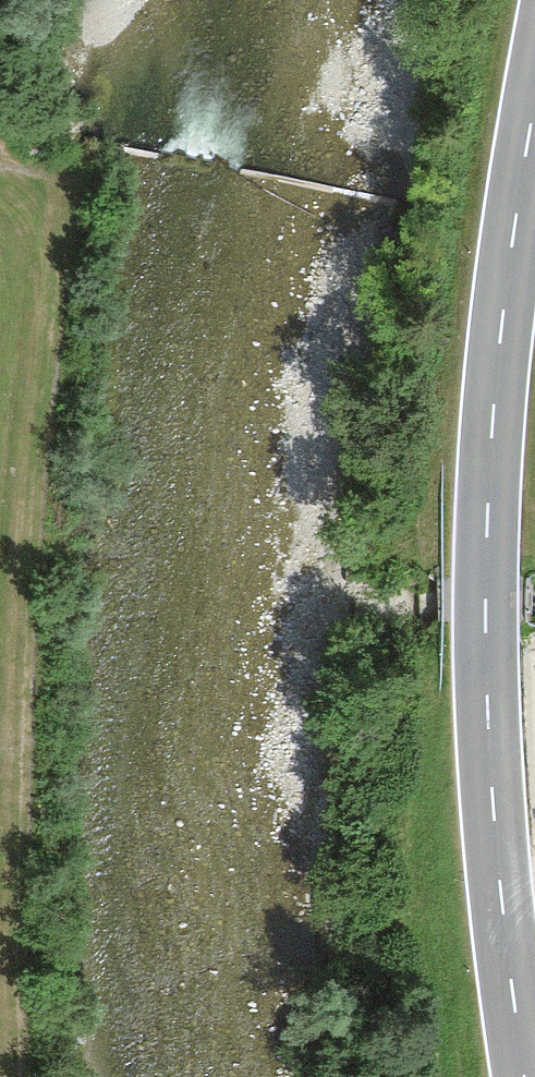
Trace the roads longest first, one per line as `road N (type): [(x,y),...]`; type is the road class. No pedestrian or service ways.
road 1 (tertiary): [(525,1076),(491,816),(485,537),(504,296),(534,96)]
road 2 (track): [(62,187),(33,408),(15,648),(13,1076)]

